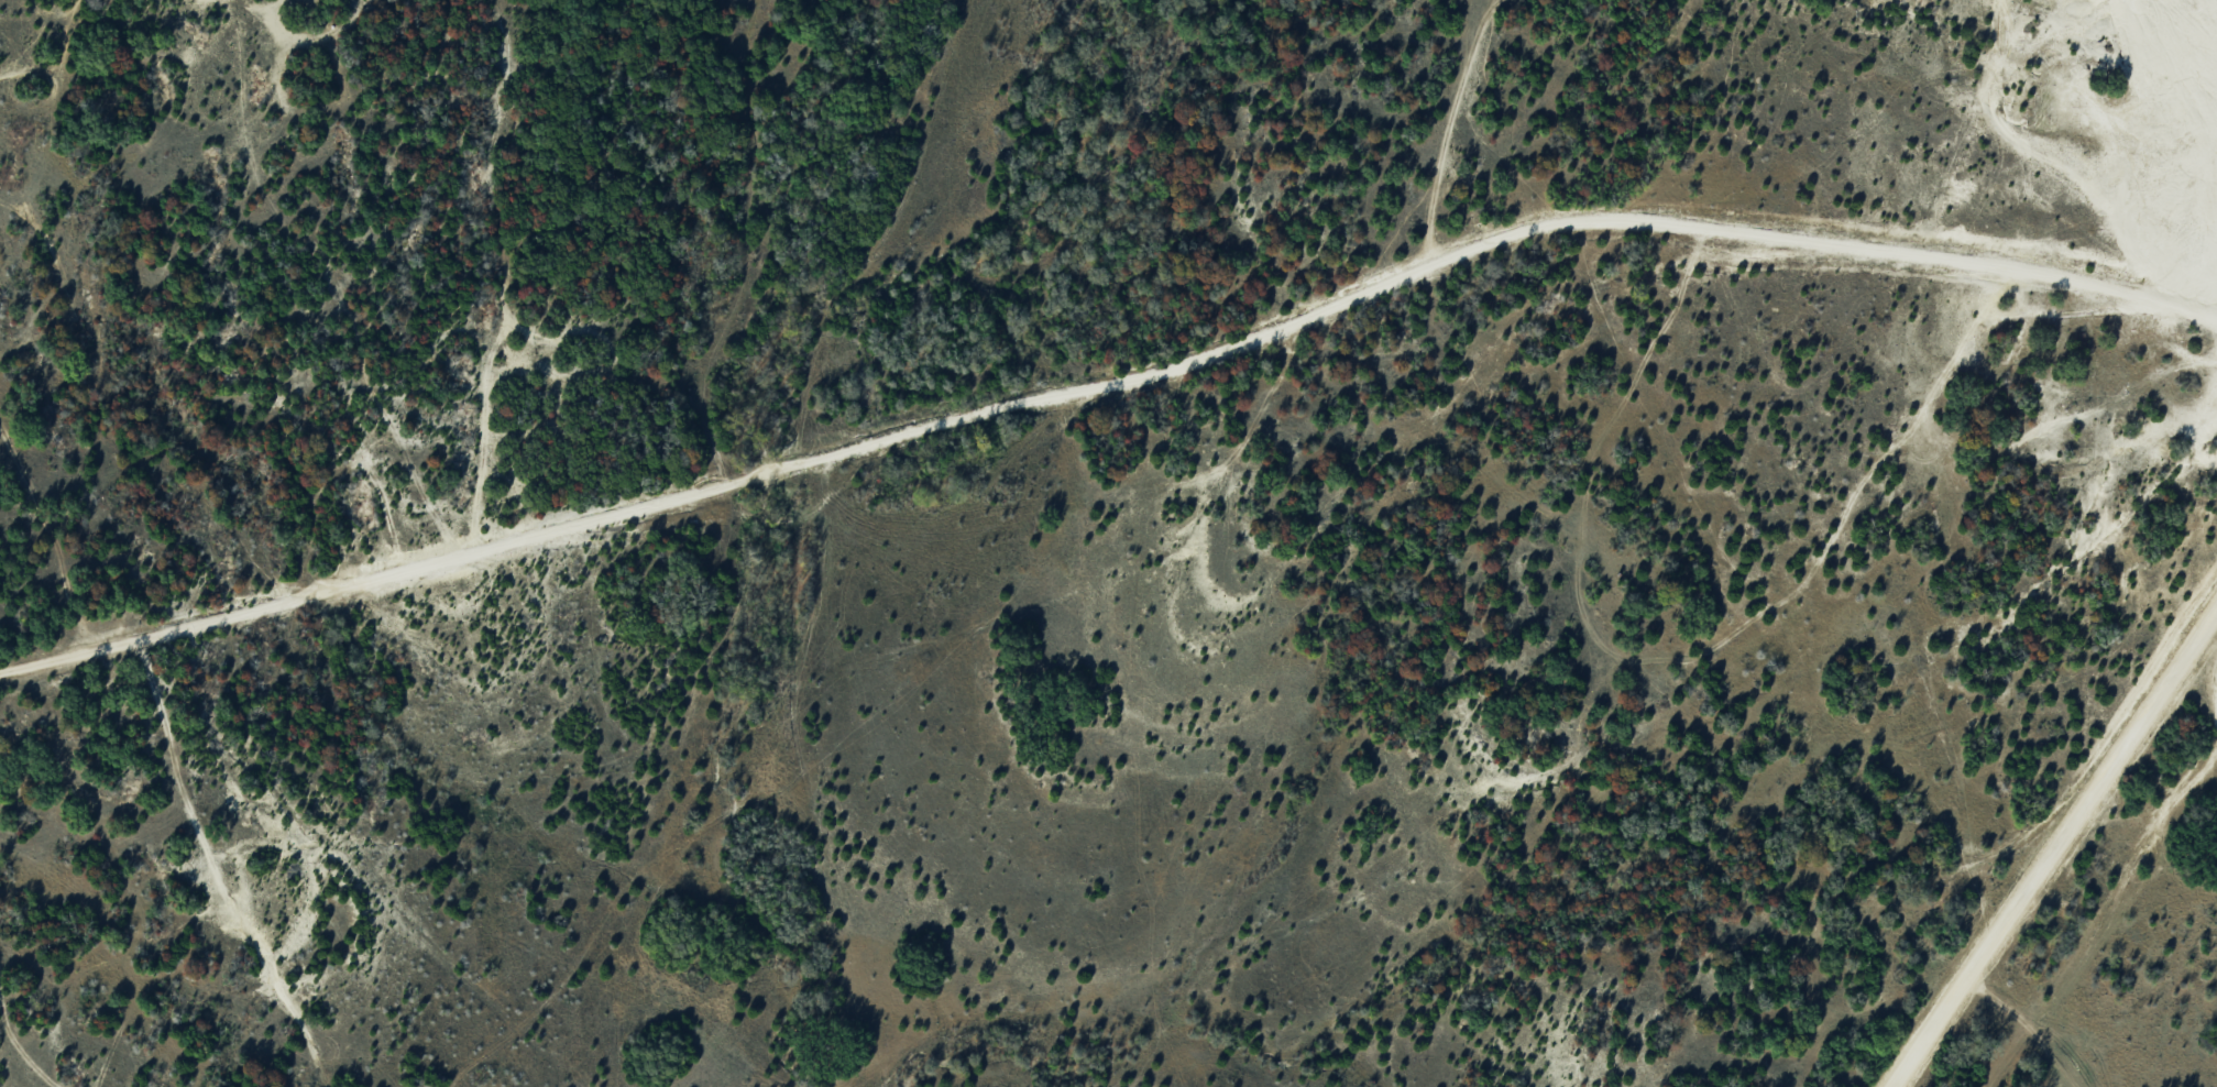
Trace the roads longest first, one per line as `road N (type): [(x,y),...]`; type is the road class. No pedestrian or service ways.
road 1 (residential): [(1889,1086),(2216,601)]

